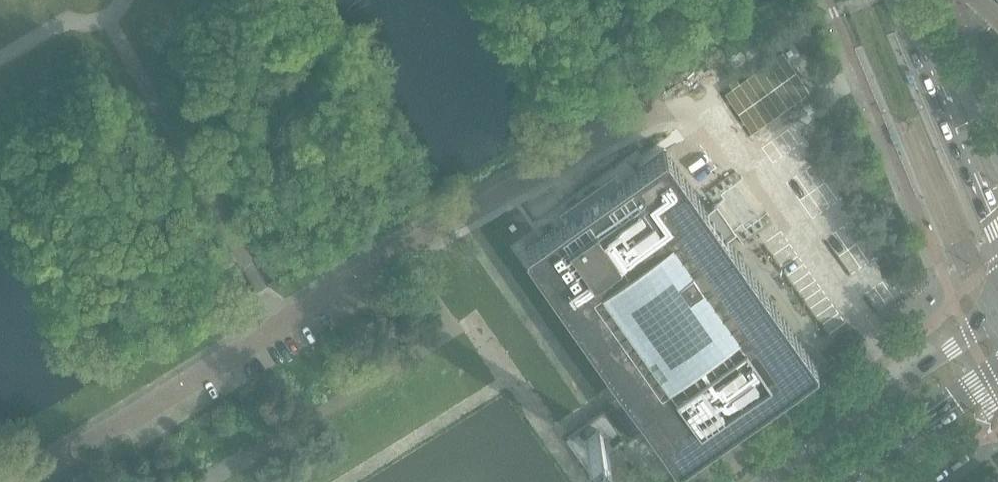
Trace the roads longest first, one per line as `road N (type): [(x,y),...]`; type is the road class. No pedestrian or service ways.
road 1 (residential): [(26,481),(362,274),(666,102)]
road 2 (secondary): [(997,316),(763,481)]
road 3 (secondary): [(892,0),(997,250)]
road 4 (secondary): [(839,481),(990,376)]
road 5 (secondary): [(997,157),(915,0)]
road 6 (residential): [(911,481),(979,432),(990,376)]

